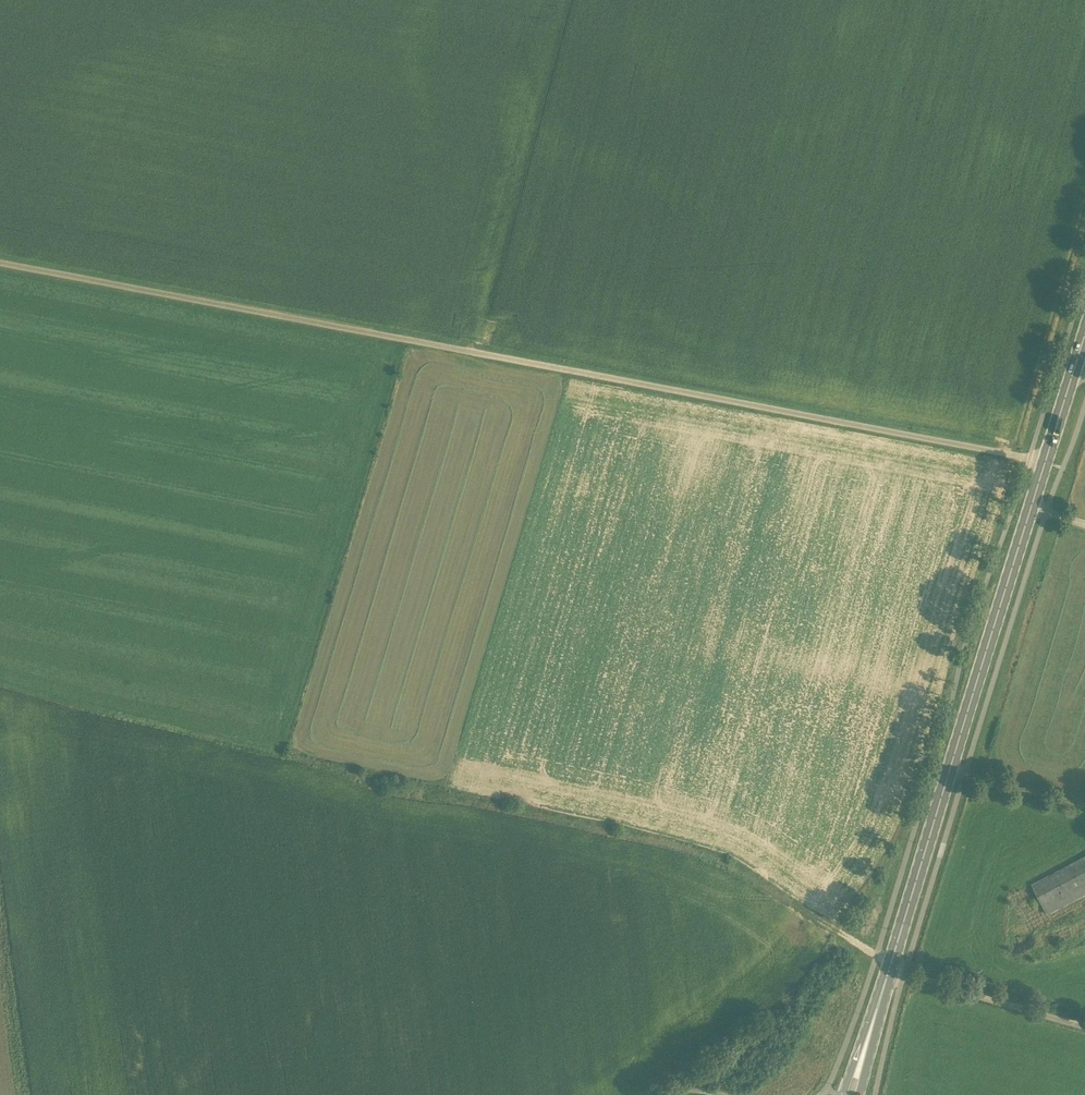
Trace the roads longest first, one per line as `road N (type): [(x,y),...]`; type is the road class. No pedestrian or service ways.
road 1 (unclassified): [(1045,462),(0,262)]
road 2 (primary): [(862,1057),(1045,462)]
road 3 (track): [(722,1038),(802,973),(833,929),(903,974),(1084,1027)]
road 4 (primary): [(1045,462),(1084,337)]

